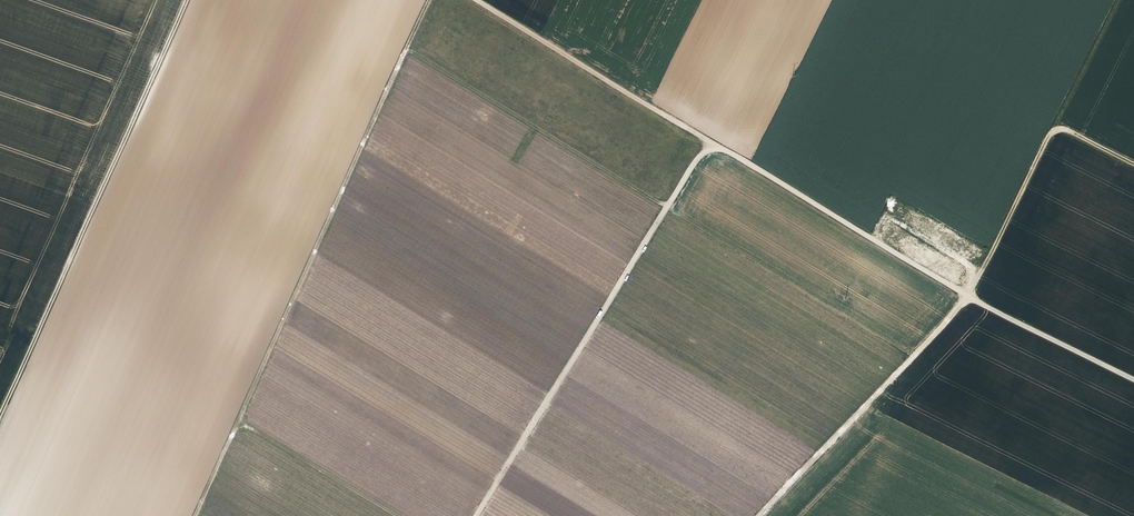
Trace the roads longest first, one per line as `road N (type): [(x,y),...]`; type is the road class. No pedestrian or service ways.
road 1 (track): [(474,515),(667,205),(407,46)]
road 2 (track): [(194,515),(428,0)]
road 3 (unclassified): [(667,205),(709,141),(969,294),(1133,378)]
road 4 (track): [(0,409),(185,0)]
road 5 (track): [(969,294),(1119,0)]
road 6 (track): [(969,294),(756,515)]
road 7 (track): [(709,141),(477,0)]
road 8 (track): [(236,421),(396,515)]

